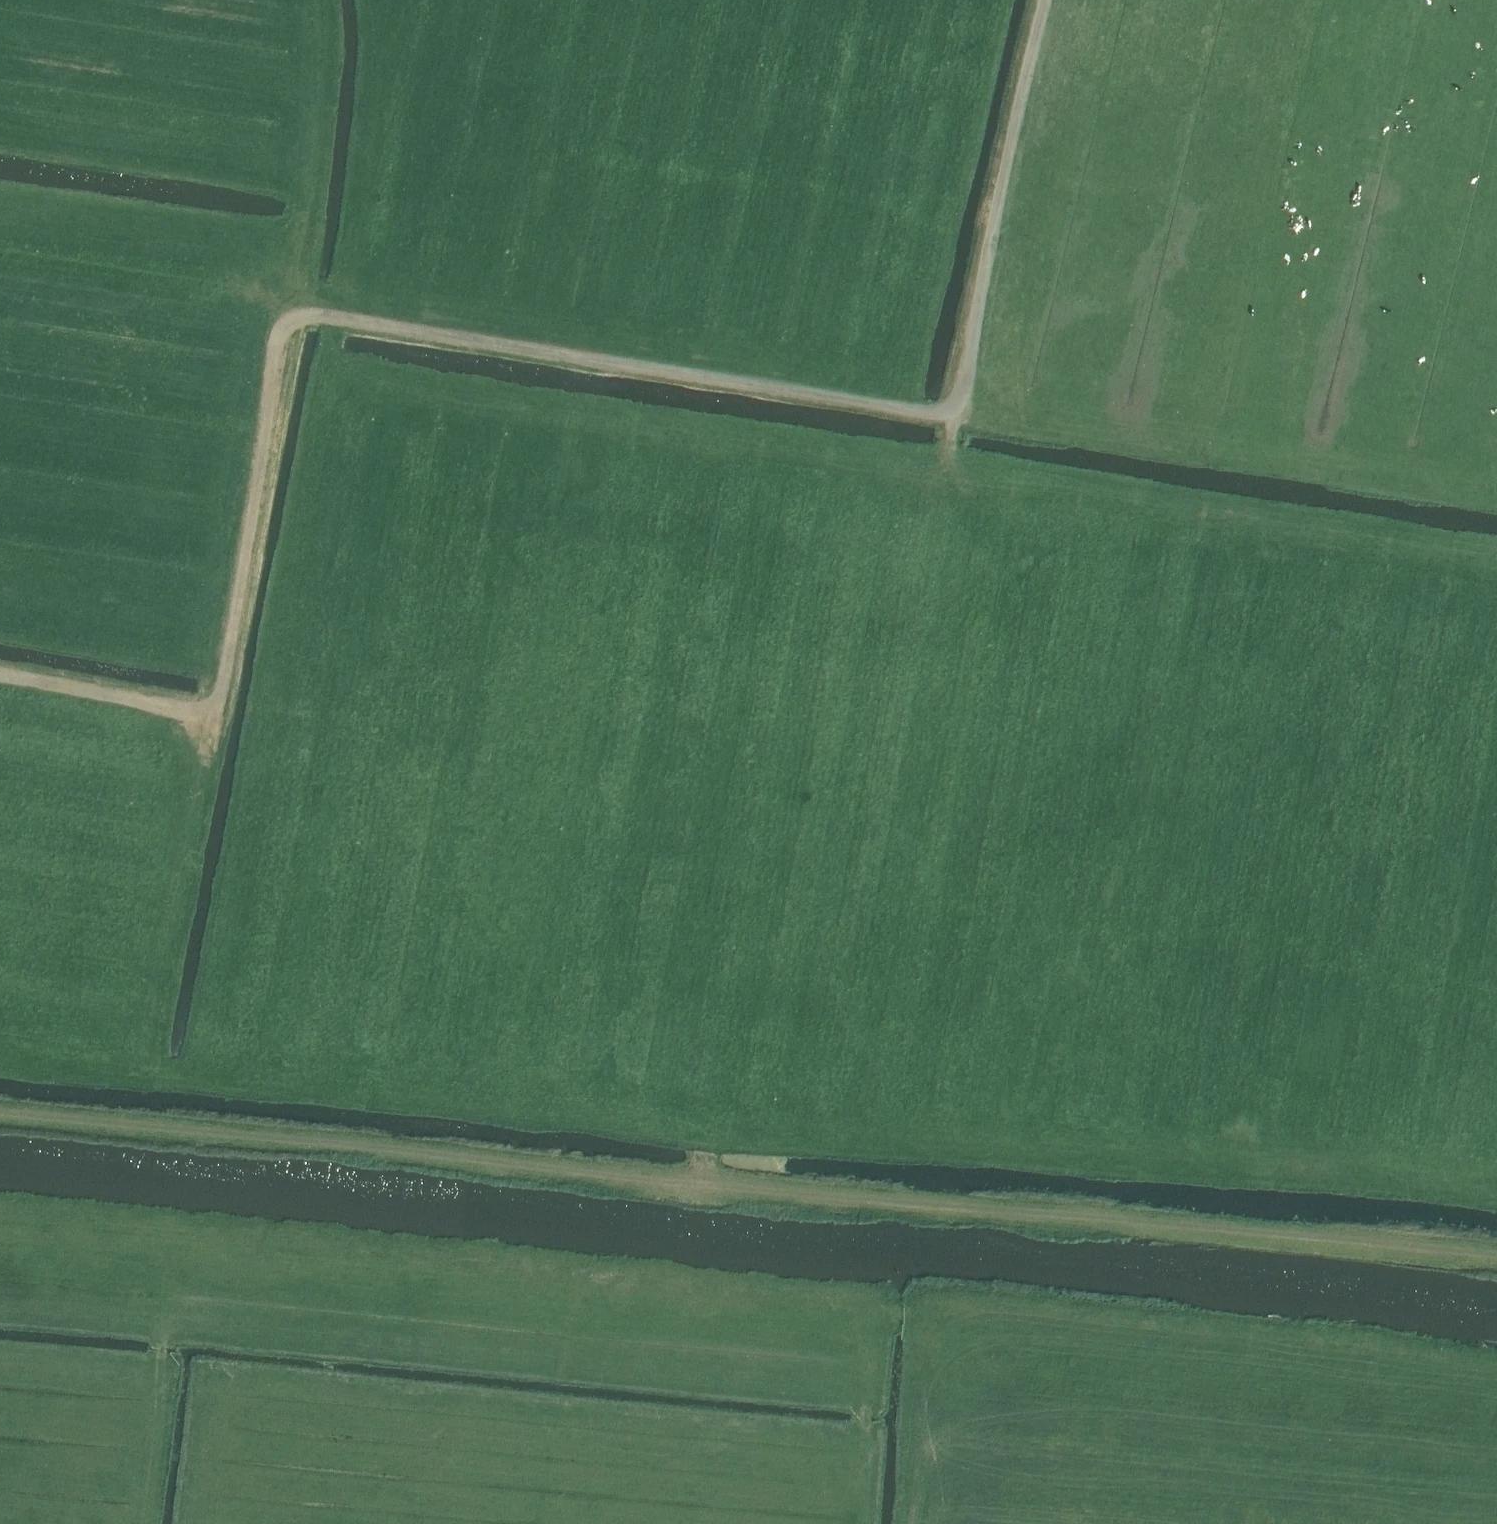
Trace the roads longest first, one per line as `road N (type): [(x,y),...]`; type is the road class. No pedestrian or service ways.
road 1 (track): [(955,410),(931,414),(298,320),(277,344),(221,702),(196,710),(0,675)]
road 2 (track): [(1046,0),(955,410)]

